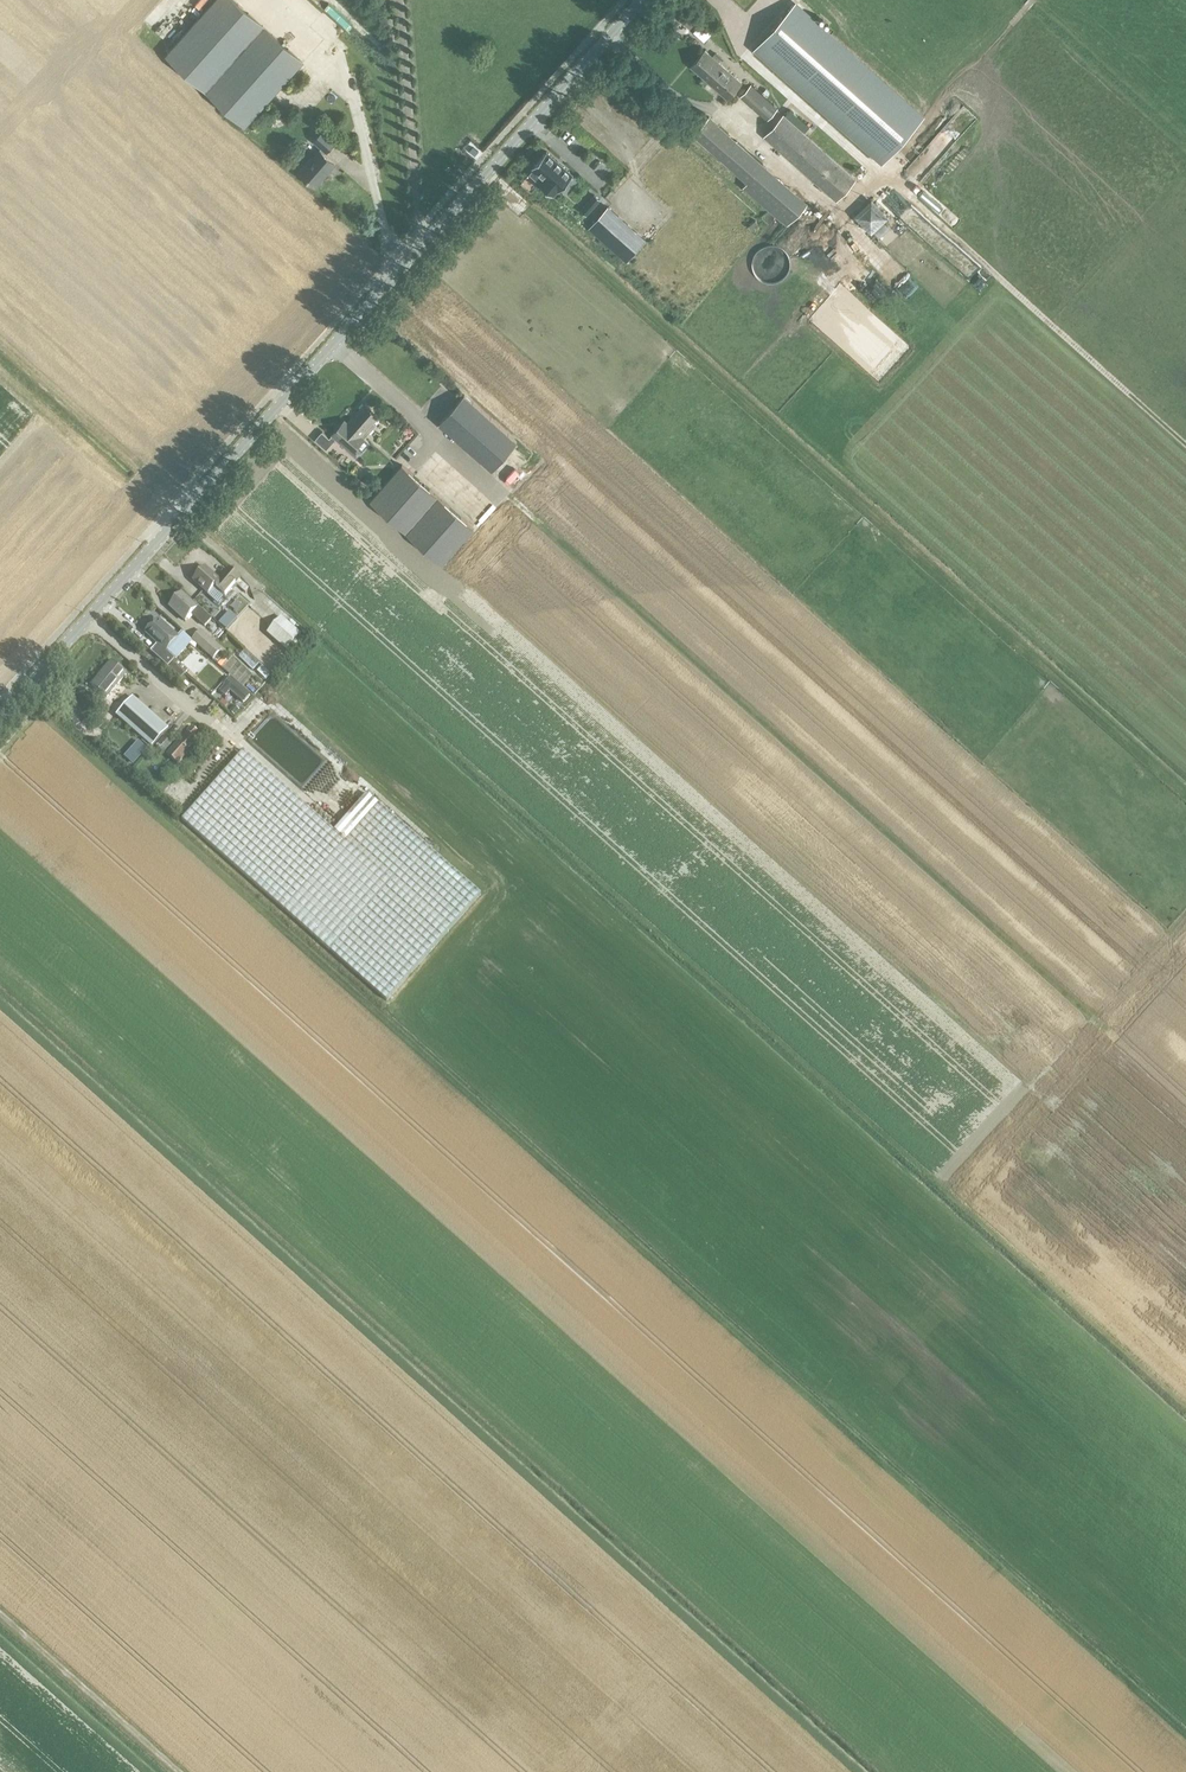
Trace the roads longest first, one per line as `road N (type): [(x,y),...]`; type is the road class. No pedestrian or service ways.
road 1 (tertiary): [(0,716),(641,0)]
road 2 (track): [(912,199),(1185,445)]
road 3 (track): [(0,1614),(177,1771)]

